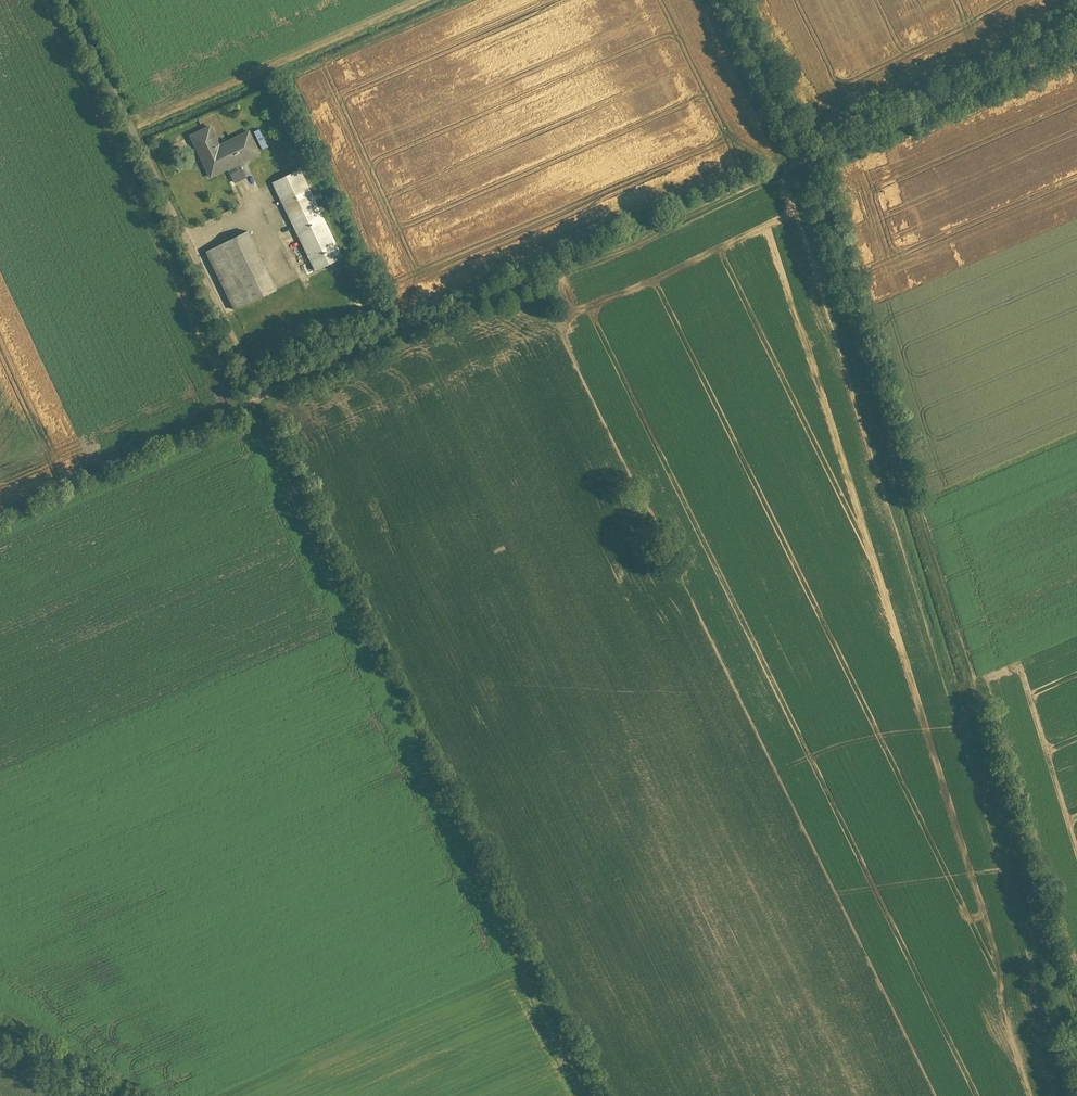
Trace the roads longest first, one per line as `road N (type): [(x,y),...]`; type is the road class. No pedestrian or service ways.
road 1 (unclassified): [(66,0),(251,373),(265,386),(285,387),(1076,37)]
road 2 (unclassified): [(136,1095),(0,1017)]

